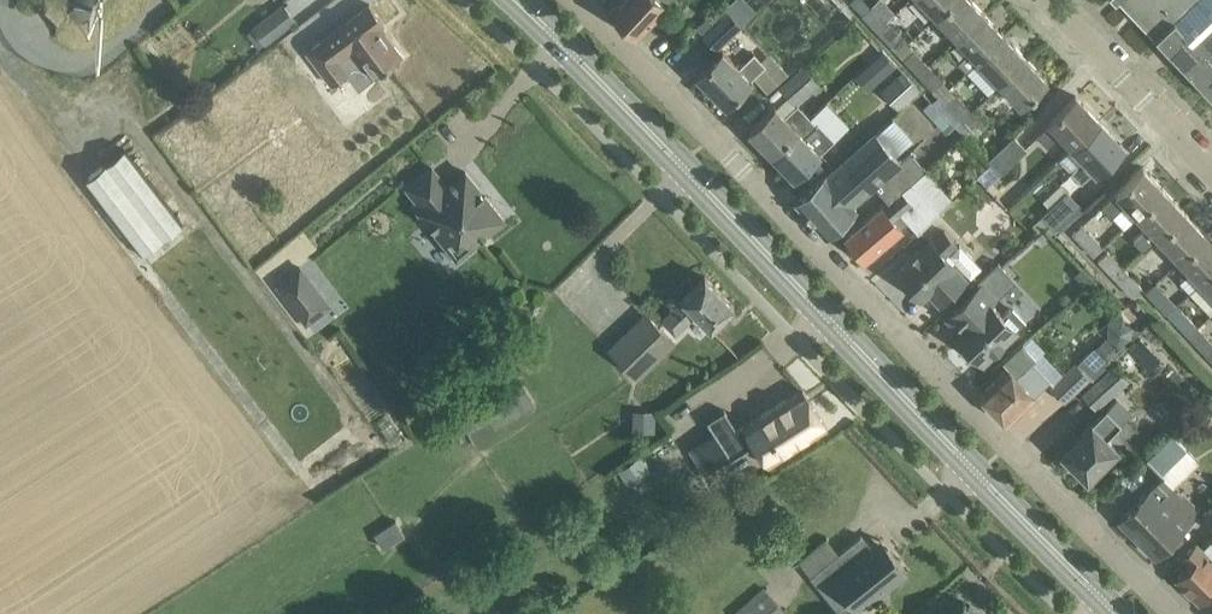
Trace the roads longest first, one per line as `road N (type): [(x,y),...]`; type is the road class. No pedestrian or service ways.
road 1 (residential): [(1184,613),(570,0)]
road 2 (secondary): [(1119,613),(512,0)]
road 3 (residential): [(1211,166),(1052,0)]

